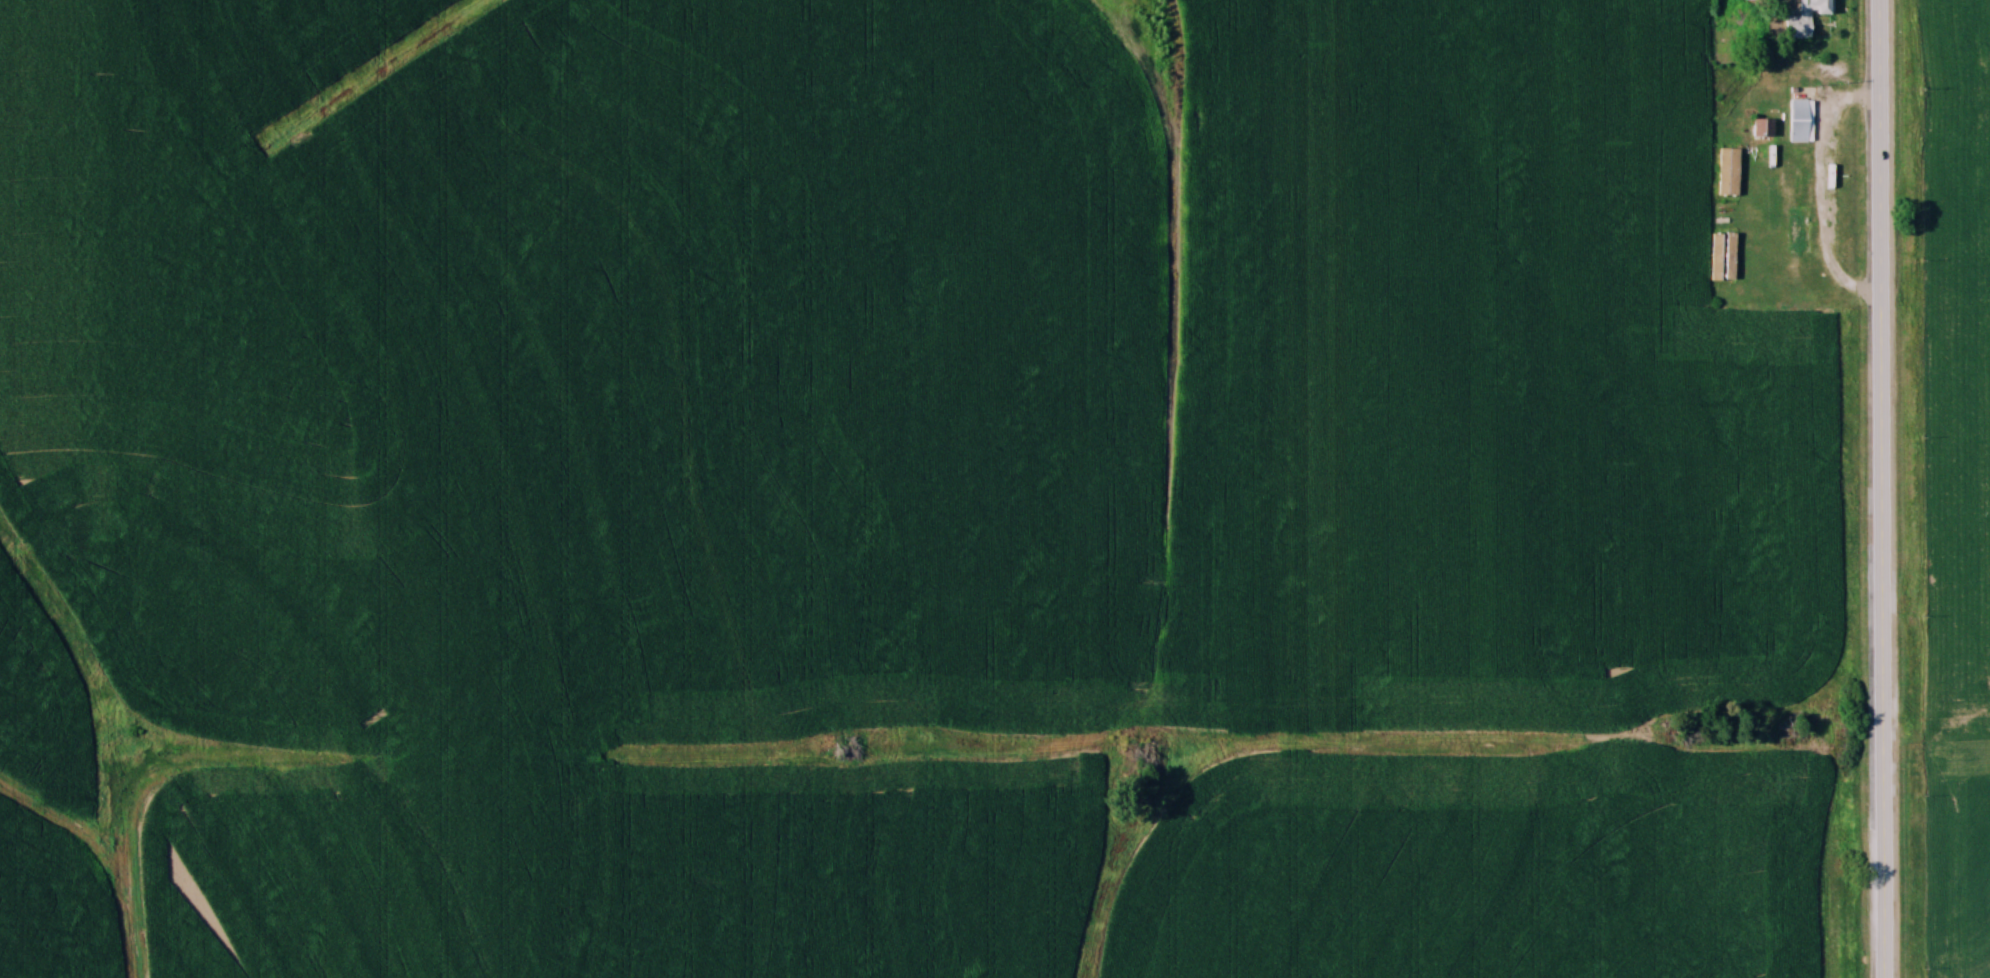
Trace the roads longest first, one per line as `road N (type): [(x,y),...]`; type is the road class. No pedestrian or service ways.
road 1 (trunk): [(1882,977),(1878,0)]

